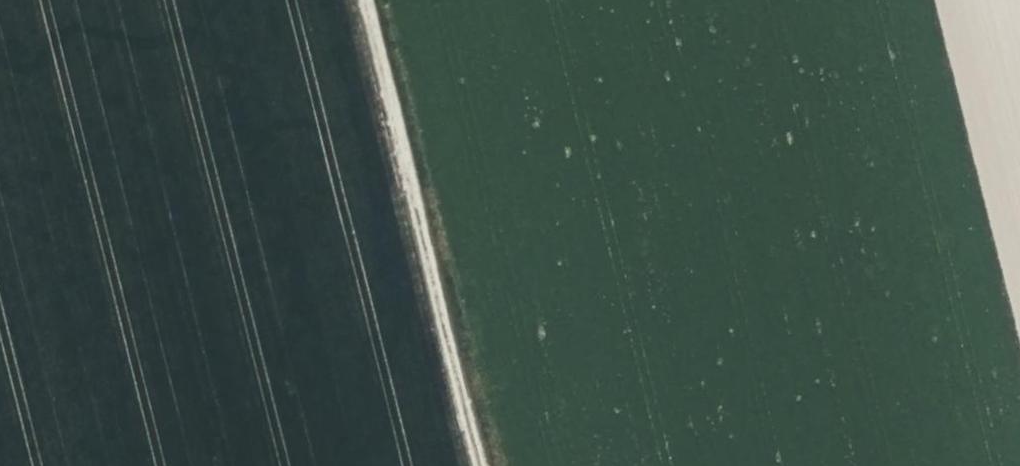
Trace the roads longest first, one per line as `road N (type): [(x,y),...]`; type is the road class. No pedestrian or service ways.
road 1 (track): [(480,465),(360,0)]

